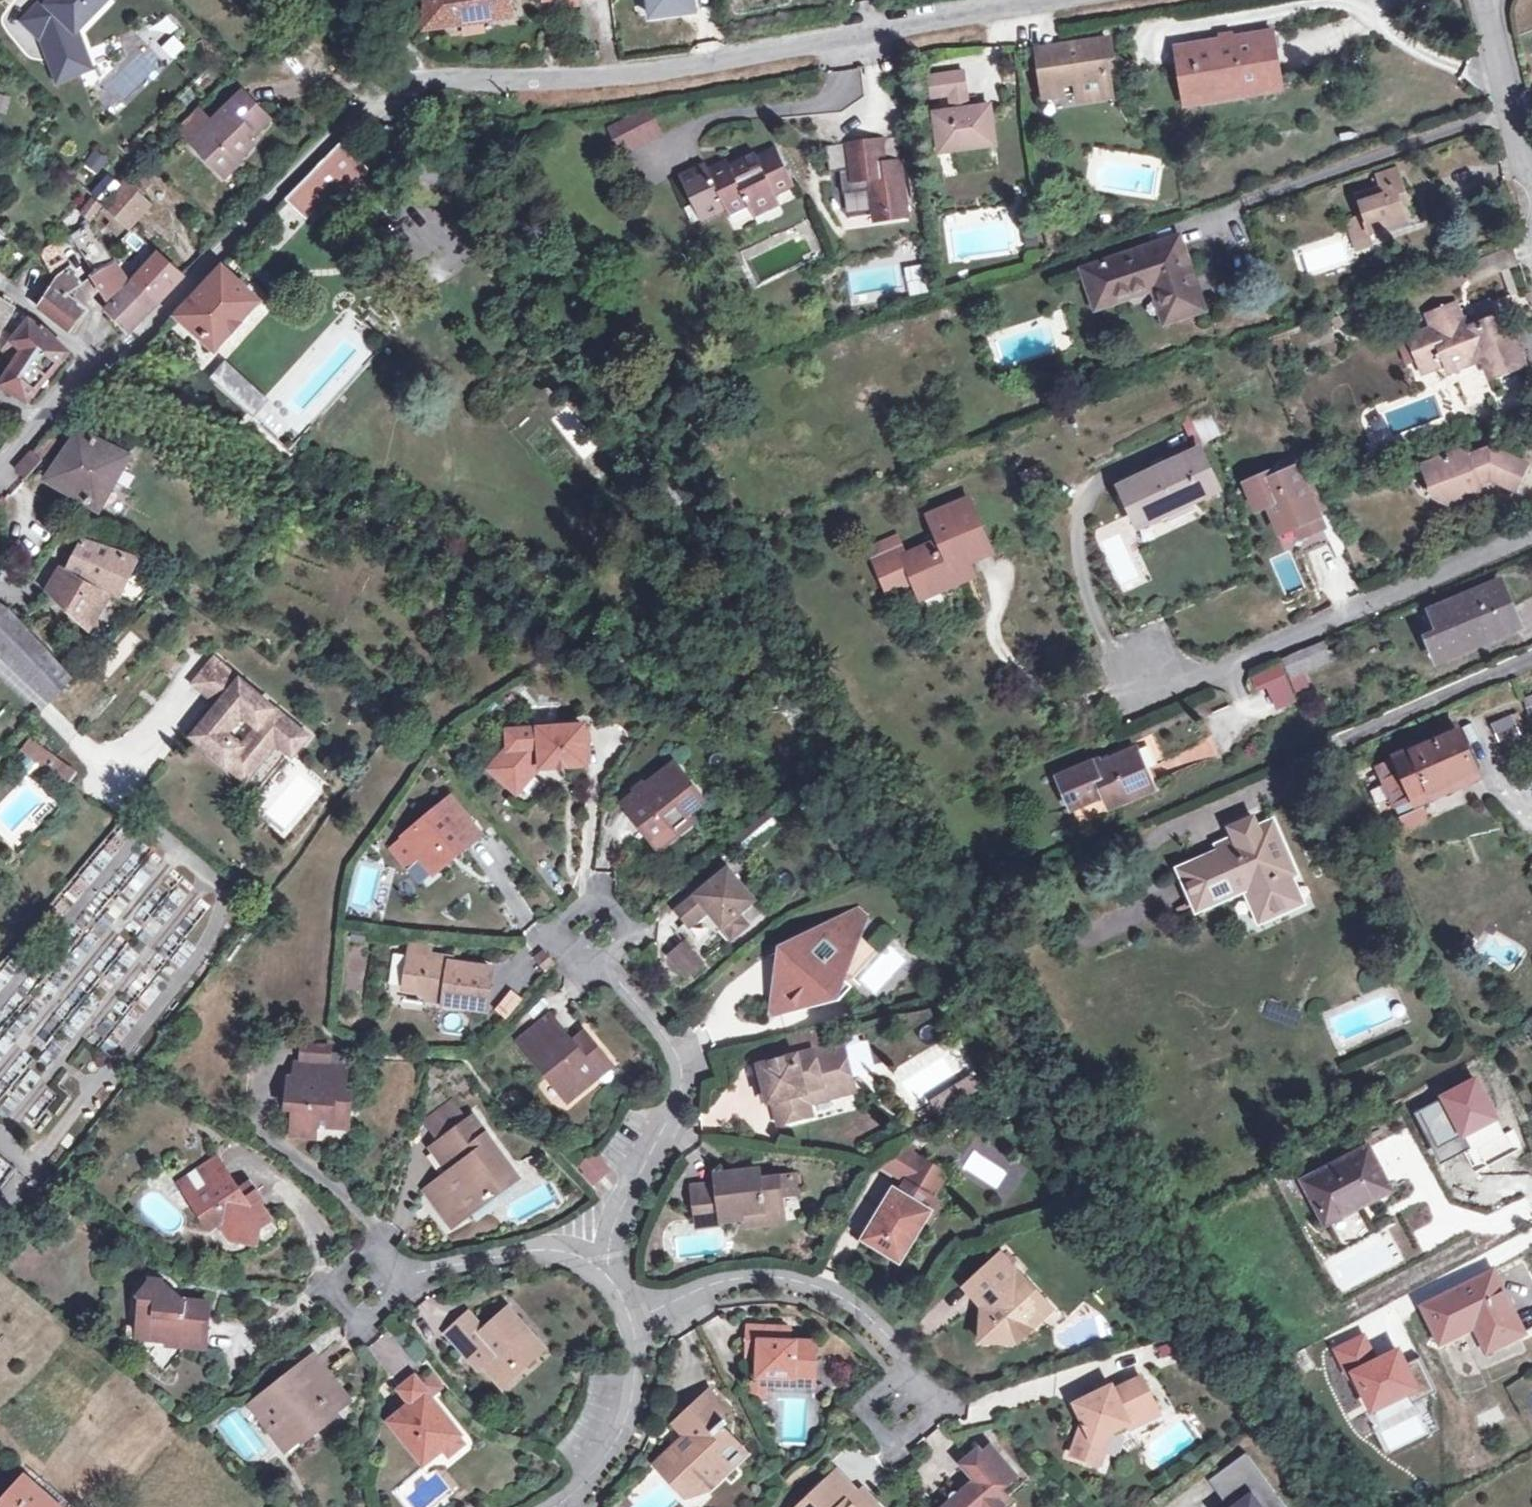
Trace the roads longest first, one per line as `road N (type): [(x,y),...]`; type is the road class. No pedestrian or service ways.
road 1 (tertiary): [(1059,0),(956,11),(663,70),(402,82),(0,467)]
road 2 (residential): [(584,1241),(649,1181),(683,1099),(677,1060),(591,951)]
road 3 (residential): [(632,1318),(734,1284),(795,1285),(838,1301),(923,1381)]
road 4 (residential): [(584,1241),(370,1290)]
road 5 (residential): [(563,1506),(594,1485),(626,1429),(636,1373),(632,1318)]
road 6 (residential): [(1531,188),(1484,0)]

